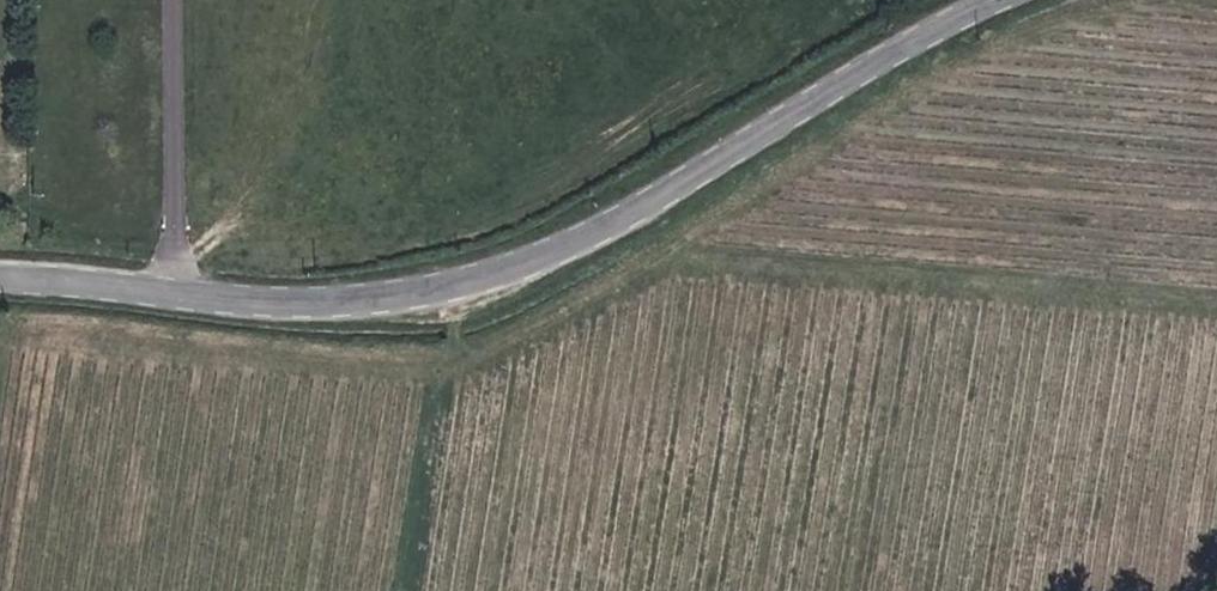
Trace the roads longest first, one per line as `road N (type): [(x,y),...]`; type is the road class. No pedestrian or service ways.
road 1 (tertiary): [(0,277),(252,307),(332,305),(515,271),(593,238),(903,50),(1003,0)]

